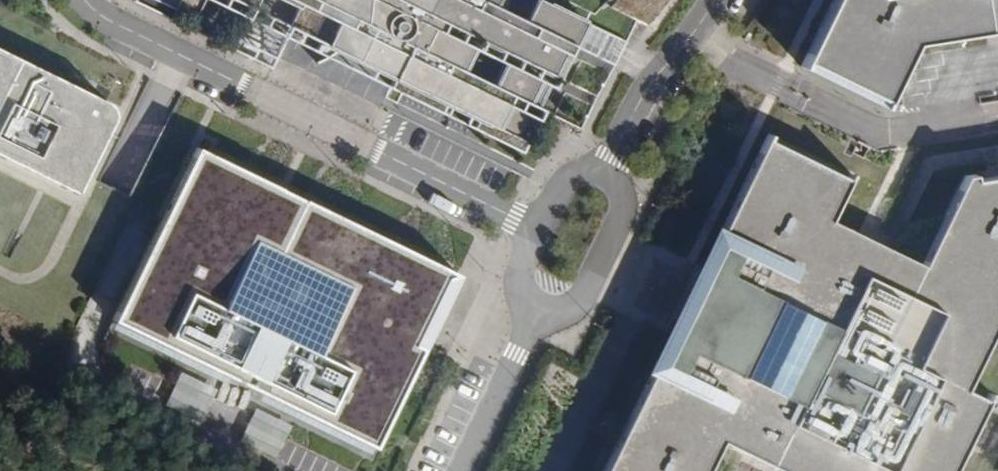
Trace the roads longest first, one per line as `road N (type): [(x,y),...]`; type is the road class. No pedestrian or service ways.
road 1 (residential): [(536,229),(101,19),(82,0)]
road 2 (residential): [(713,0),(648,86),(606,172)]
road 3 (residential): [(540,309),(556,316),(582,302),(625,209),(620,180),(606,172)]
road 4 (residential): [(540,309),(460,470)]

